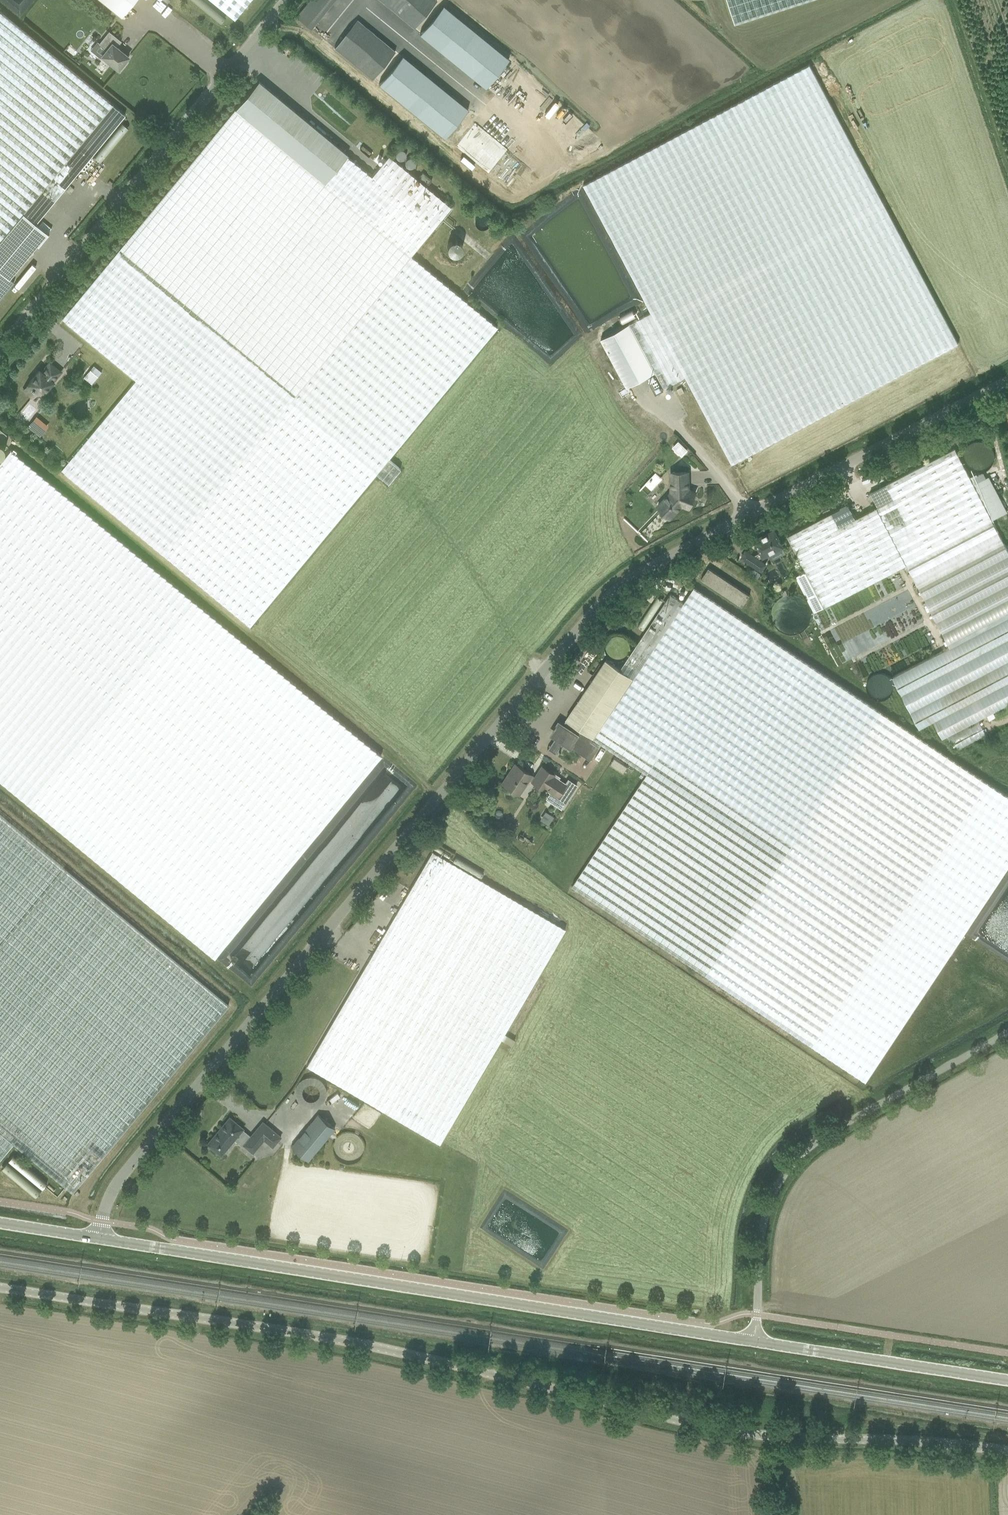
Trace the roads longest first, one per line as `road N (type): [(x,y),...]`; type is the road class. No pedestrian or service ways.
road 1 (unclassified): [(100,1238),(113,1190),(618,585),(1007,381)]
road 2 (unclassified): [(1007,1454),(930,1442),(749,1436),(319,1334),(0,1288)]
road 3 (tertiary): [(755,1342),(100,1238)]
road 4 (unclassified): [(0,346),(287,0)]
road 5 (unclassified): [(755,1342),(764,1218),(787,1172),(844,1125),(1007,1032)]
road 6 (tertiary): [(1007,1380),(755,1342)]

